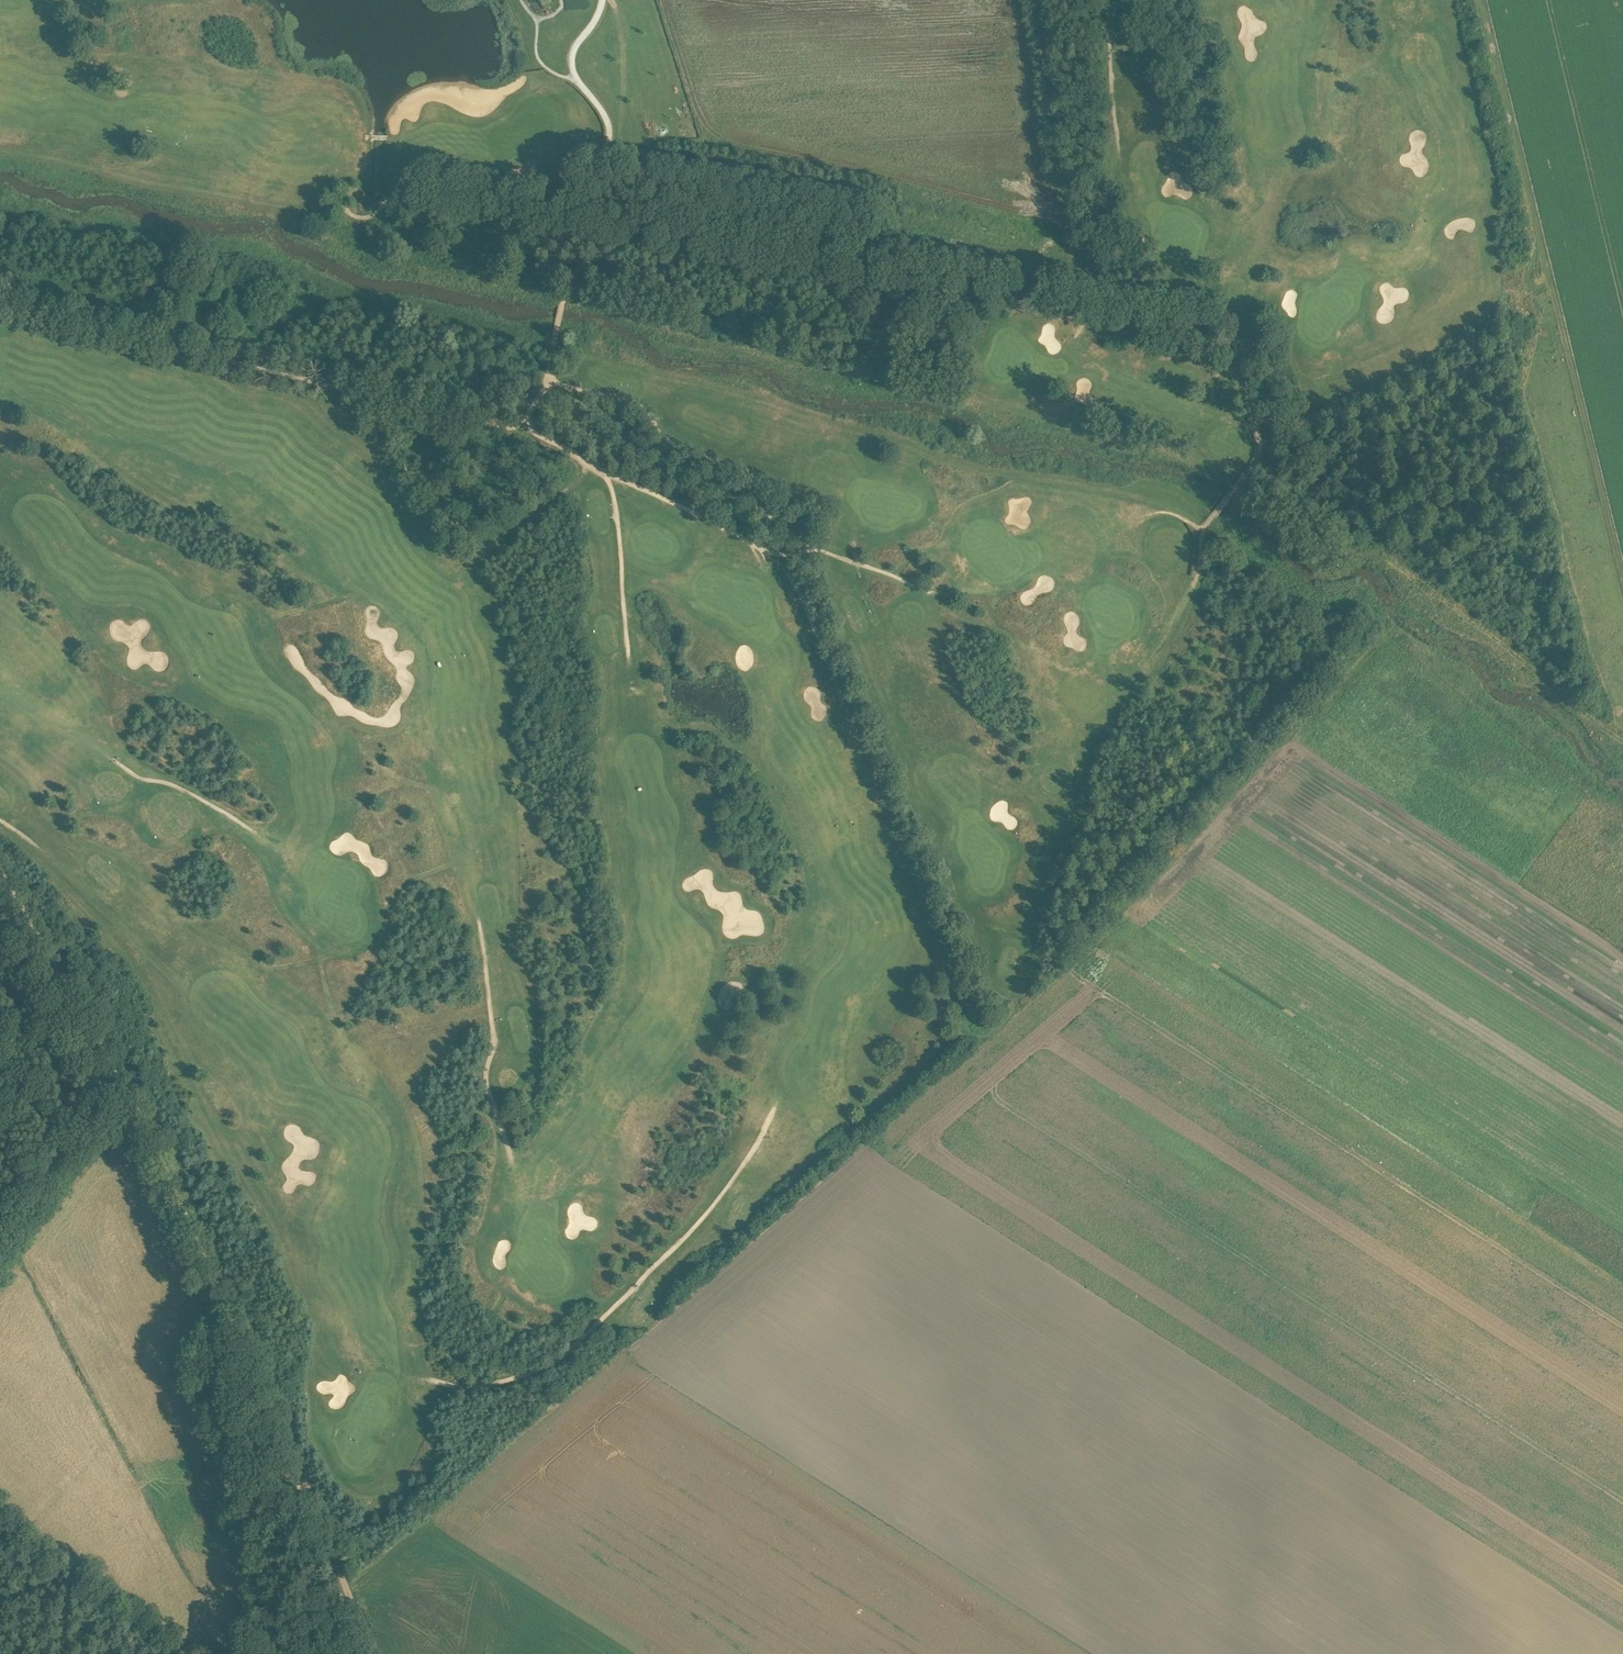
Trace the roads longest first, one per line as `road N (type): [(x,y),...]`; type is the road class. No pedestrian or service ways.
road 1 (track): [(0,862),(205,1222),(372,1653)]
road 2 (track): [(1622,604),(1480,0)]
road 3 (track): [(1159,307),(563,207)]
road 4 (track): [(519,432),(0,302)]
road 5 (track): [(563,207),(407,182)]

